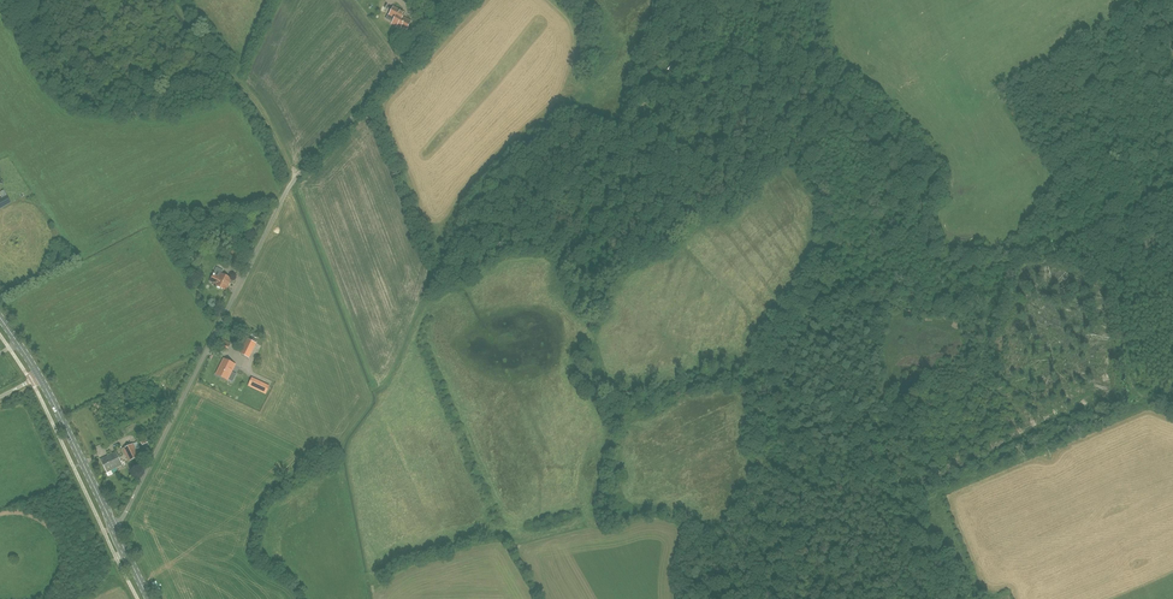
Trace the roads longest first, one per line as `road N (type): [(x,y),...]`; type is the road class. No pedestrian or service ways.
road 1 (unclassified): [(115,527),(293,183),(462,0)]
road 2 (secondary): [(115,527),(39,376)]

